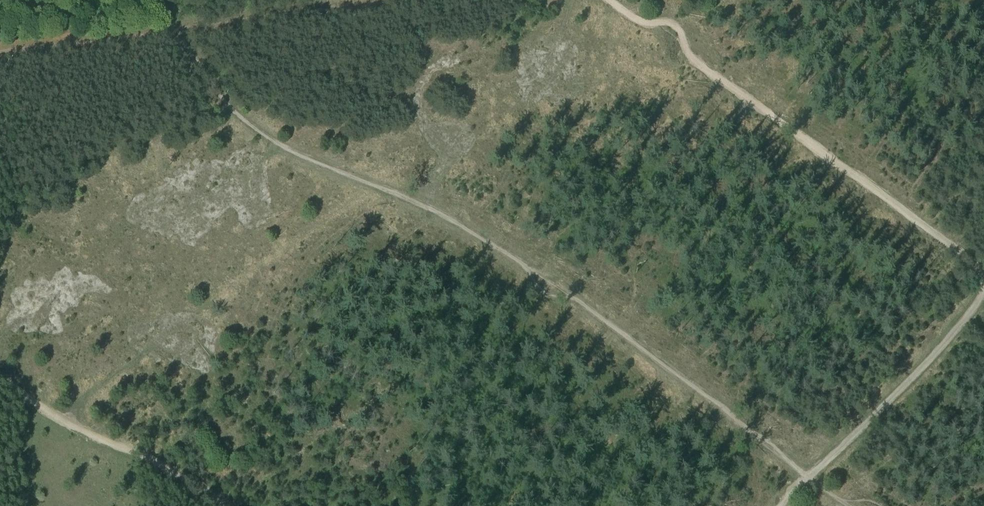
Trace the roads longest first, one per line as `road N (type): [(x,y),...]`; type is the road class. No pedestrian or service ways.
road 1 (track): [(167,29),(265,136),(489,240),(829,494)]
road 2 (track): [(610,0),(636,20),(672,24),(693,58),(983,270)]
road 3 (track): [(983,294),(926,364),(782,505)]
road 4 (track): [(0,377),(75,428),(229,505)]
road 5 (track): [(167,29),(401,0)]
road 6 (track): [(0,52),(141,33)]

